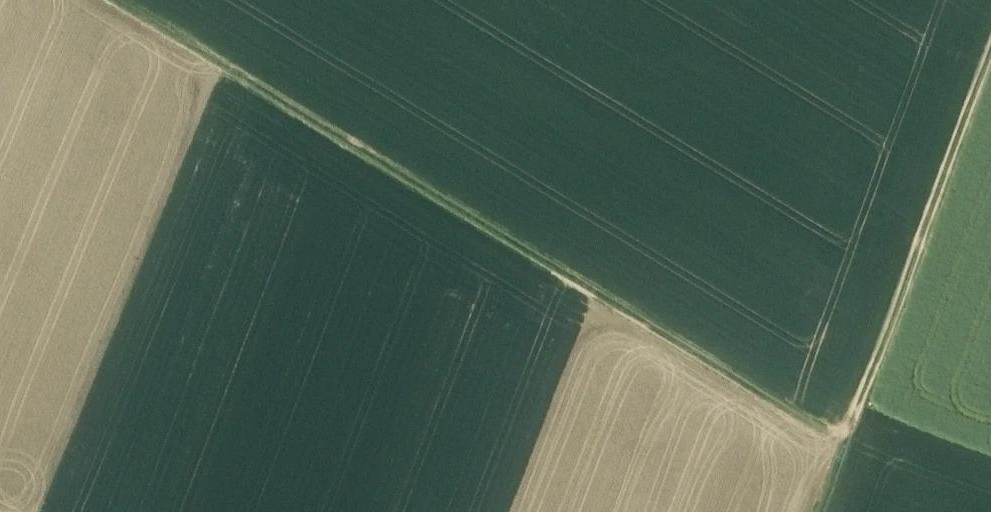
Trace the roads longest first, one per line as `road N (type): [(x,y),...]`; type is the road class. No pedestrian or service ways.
road 1 (track): [(853,457),(101,0)]
road 2 (track): [(990,67),(906,328),(853,457)]

